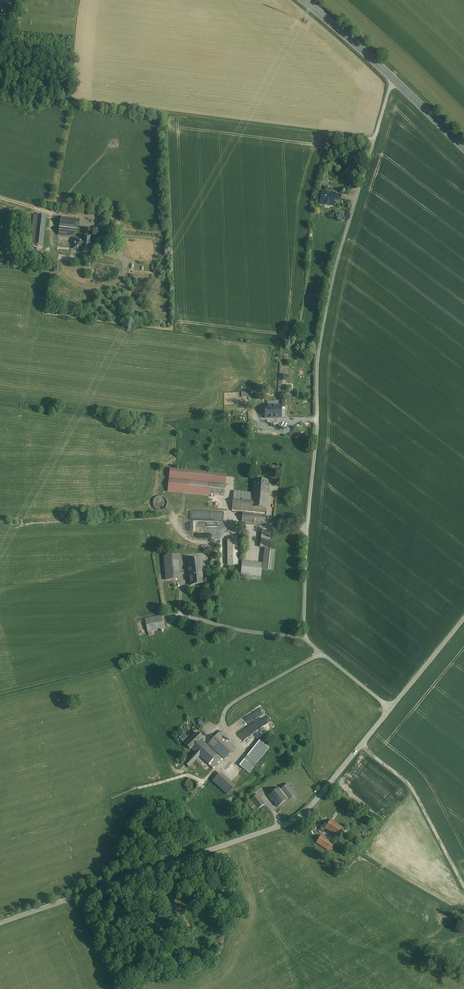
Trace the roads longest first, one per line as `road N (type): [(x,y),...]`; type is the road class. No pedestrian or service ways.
road 1 (unclassified): [(395,80),(338,261),(319,352),(304,629),(391,709)]
road 2 (unclassified): [(0,923),(300,820),(391,709)]
road 3 (track): [(375,139),(0,90)]
road 4 (secondary): [(304,0),(395,80)]

